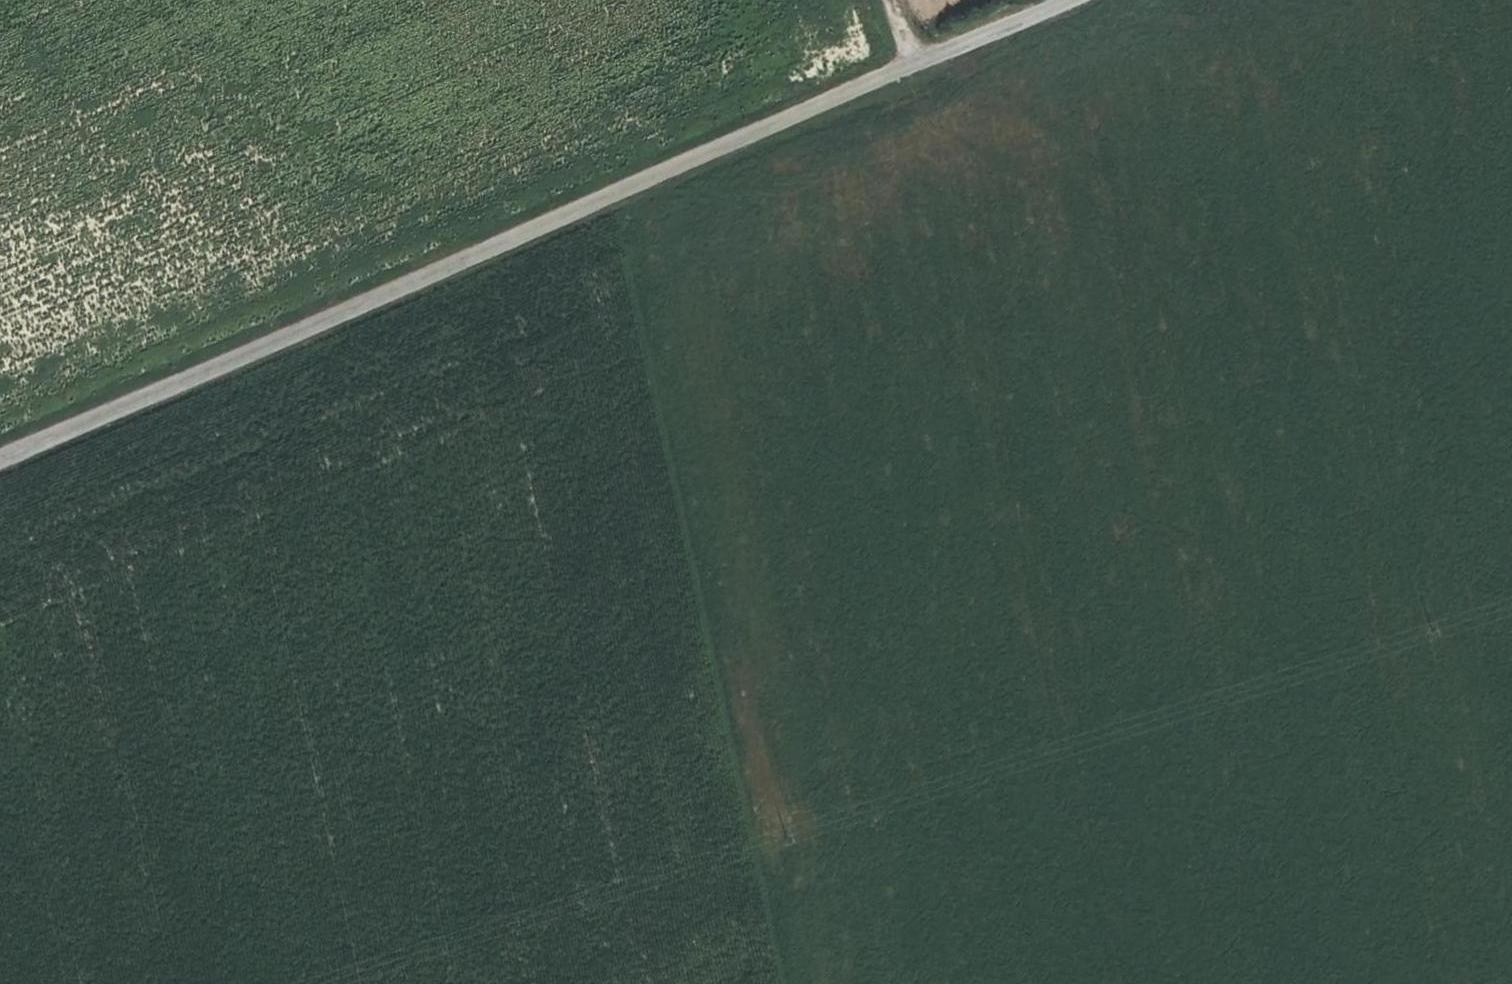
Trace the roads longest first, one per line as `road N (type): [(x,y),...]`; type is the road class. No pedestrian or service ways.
road 1 (unclassified): [(0,457),(1062,0)]

